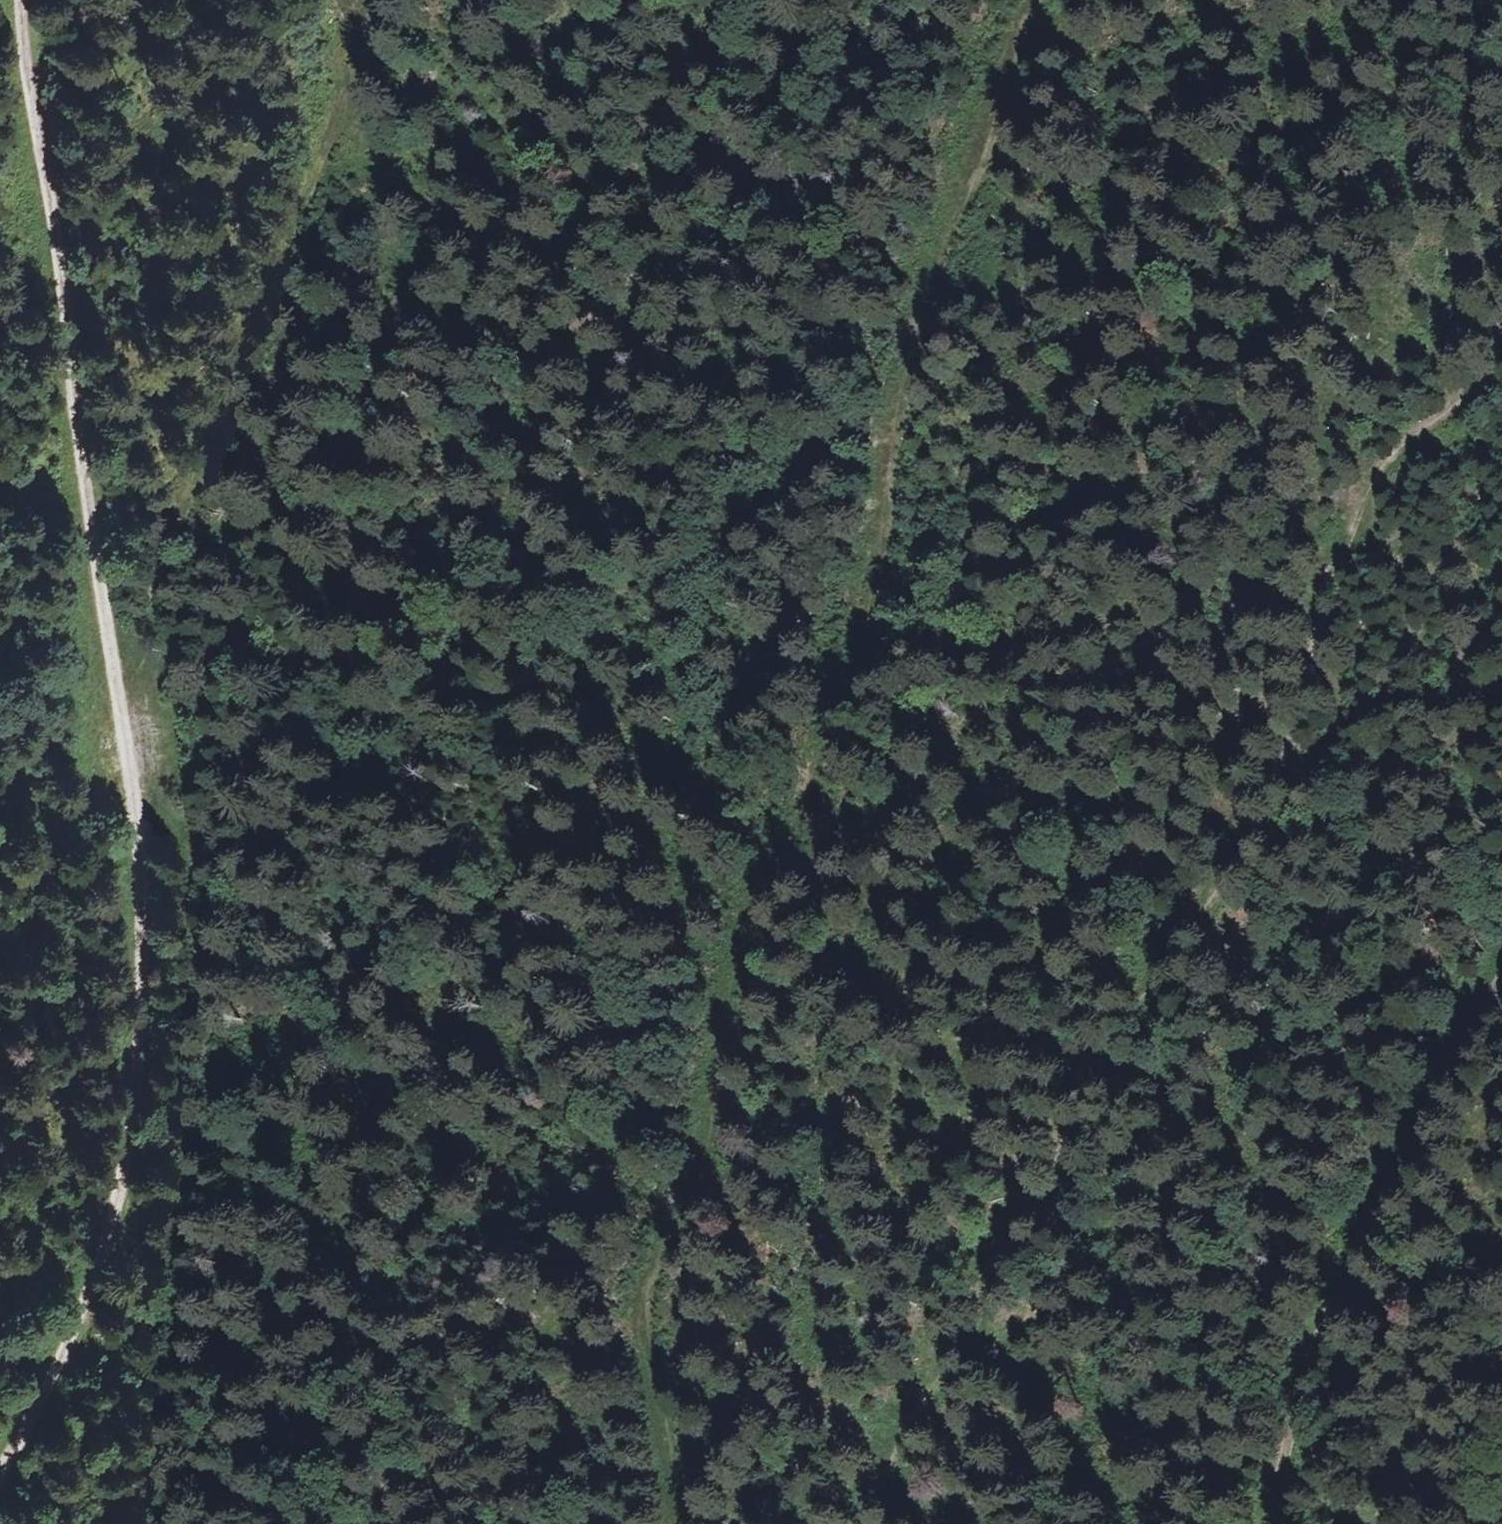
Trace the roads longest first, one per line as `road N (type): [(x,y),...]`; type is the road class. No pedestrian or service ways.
road 1 (track): [(682,1523),(658,1397),(649,1294),(711,1146),(741,958),(889,564),(901,414),(1031,0)]
road 2 (track): [(0,1481),(88,1295),(118,1186),(136,1078),(140,847),(88,523),(21,0)]
road 3 (track): [(1275,1523),(1333,1295),(1419,1167),(1501,985)]

